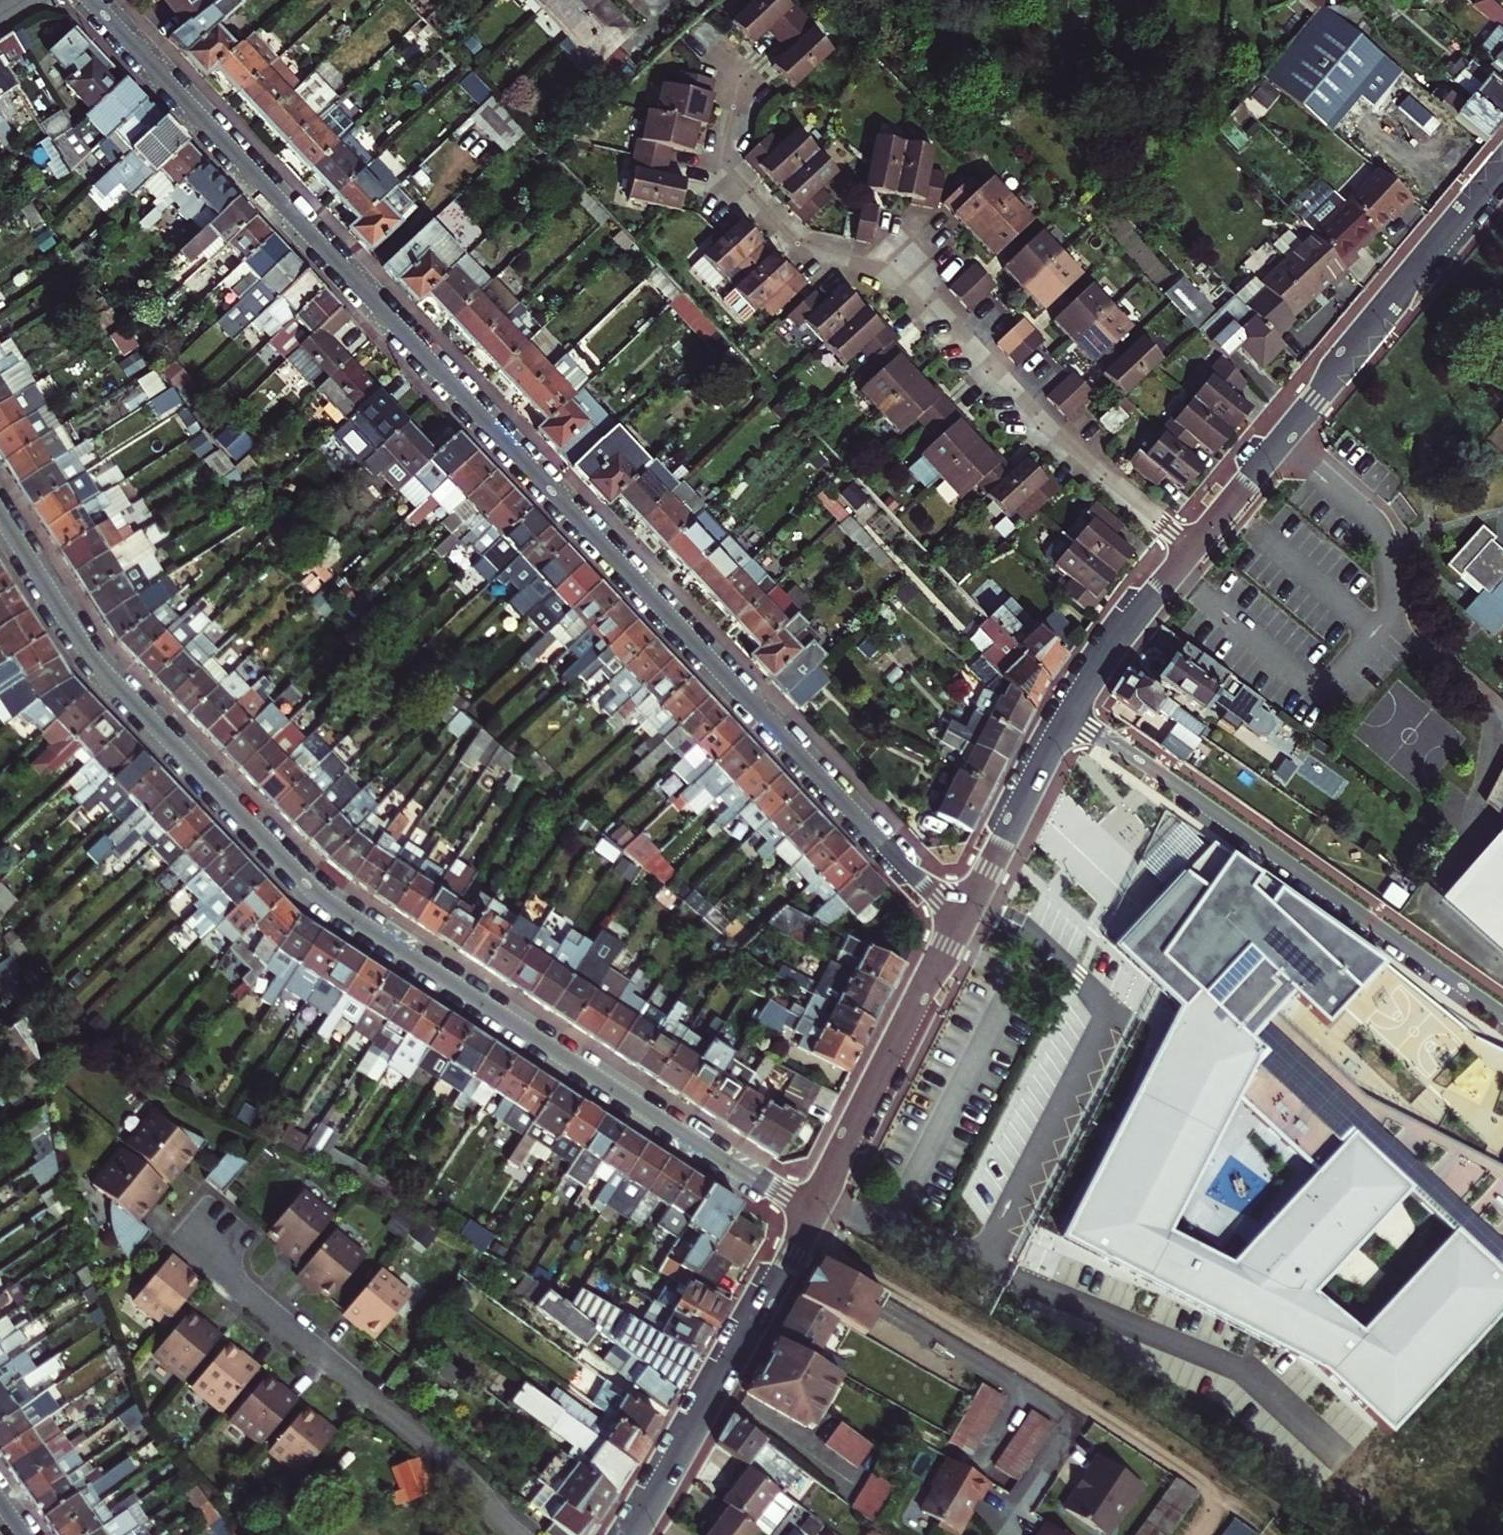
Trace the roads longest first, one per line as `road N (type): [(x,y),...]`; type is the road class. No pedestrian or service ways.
road 1 (residential): [(89,0),(957,922)]
road 2 (residential): [(810,1214),(320,893),(92,657),(0,513)]
road 3 (residential): [(1193,545),(1044,422),(915,282),(814,253),(773,228),(729,178),(724,154),(733,100),(708,54)]
road 4 (residential): [(1072,706),(1502,1015)]
road 5 (tertiary): [(1193,545),(1502,165)]
road 6 (residential): [(516,1534),(453,1465),(186,1237)]
road 7 (tertiary): [(632,1534),(810,1214)]
road 8 (tertiary): [(810,1214),(957,922)]
road 9 (tertiary): [(957,922),(1072,706)]
road 10 (tertiary): [(1072,706),(1118,634),(1193,545)]

